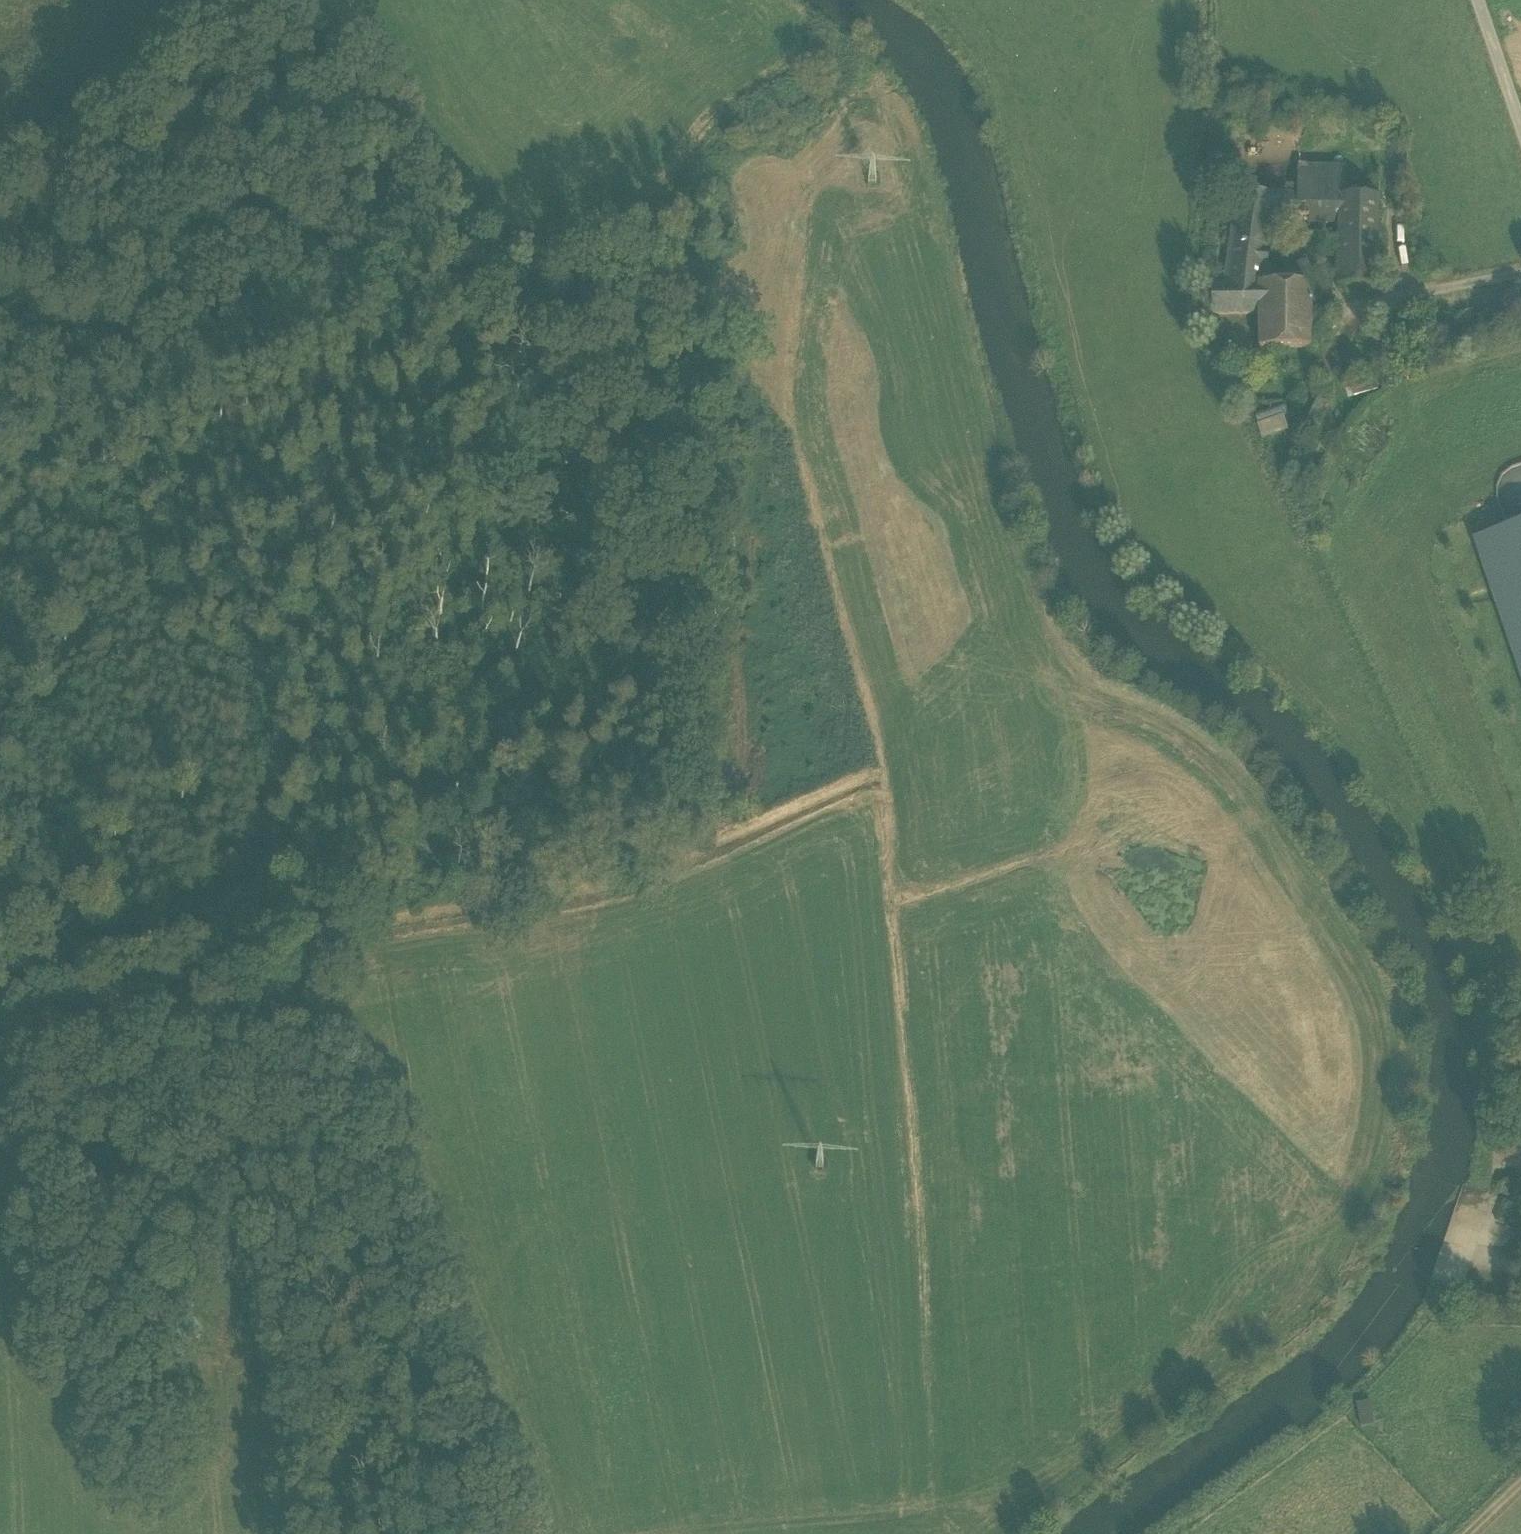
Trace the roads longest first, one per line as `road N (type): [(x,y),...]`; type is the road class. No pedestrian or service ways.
road 1 (unclassified): [(1479,0),(1520,125)]

